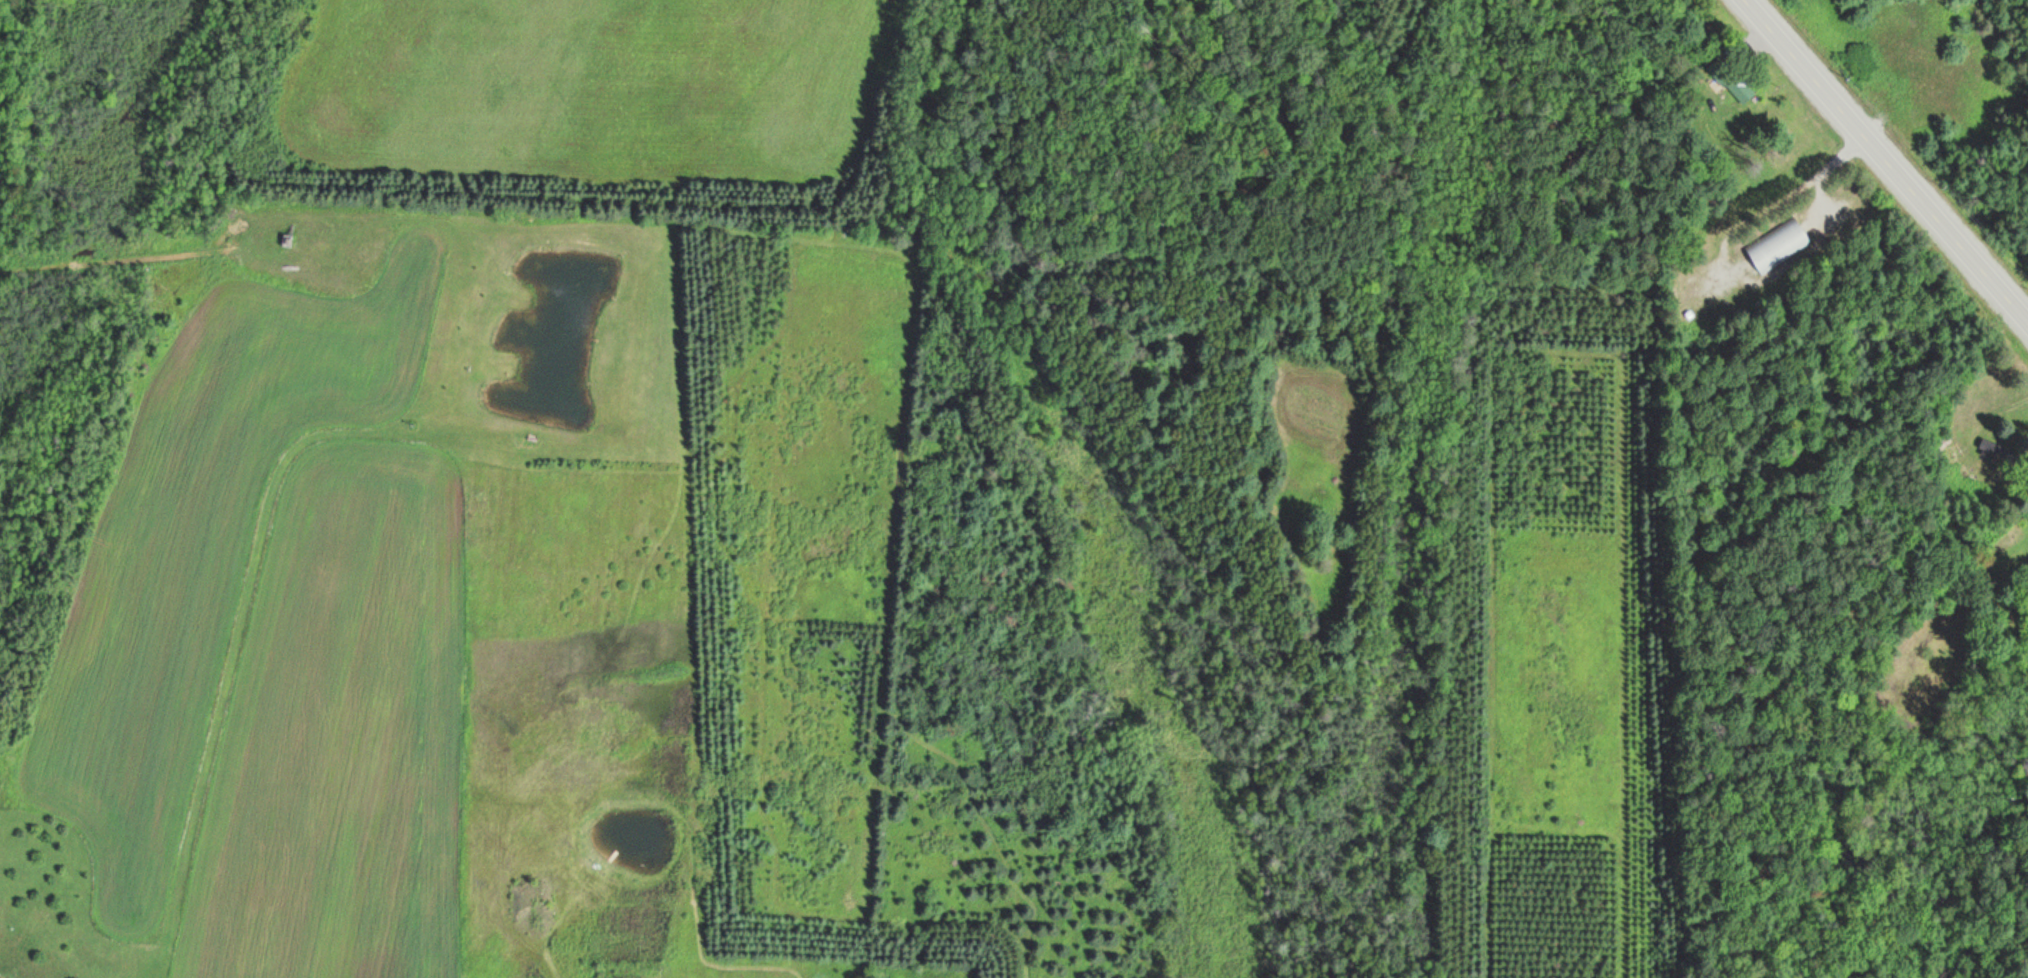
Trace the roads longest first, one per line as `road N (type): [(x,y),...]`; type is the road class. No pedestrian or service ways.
road 1 (primary): [(2027,322),(1745,0)]

